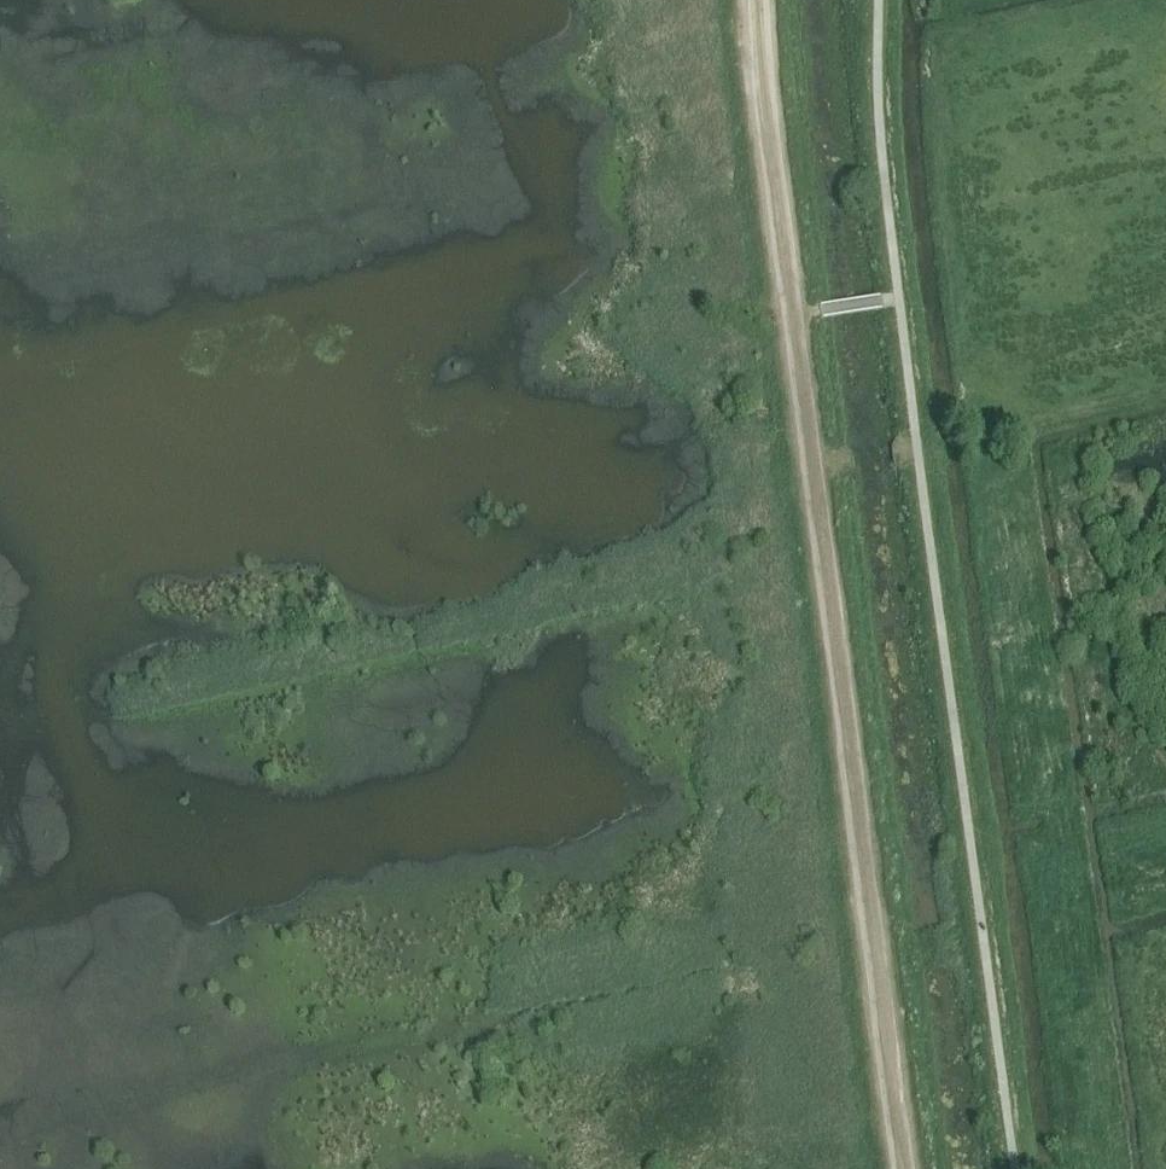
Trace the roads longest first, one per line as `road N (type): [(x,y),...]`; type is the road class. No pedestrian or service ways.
road 1 (track): [(910,1168),(794,317)]
road 2 (track): [(794,317),(759,0)]

